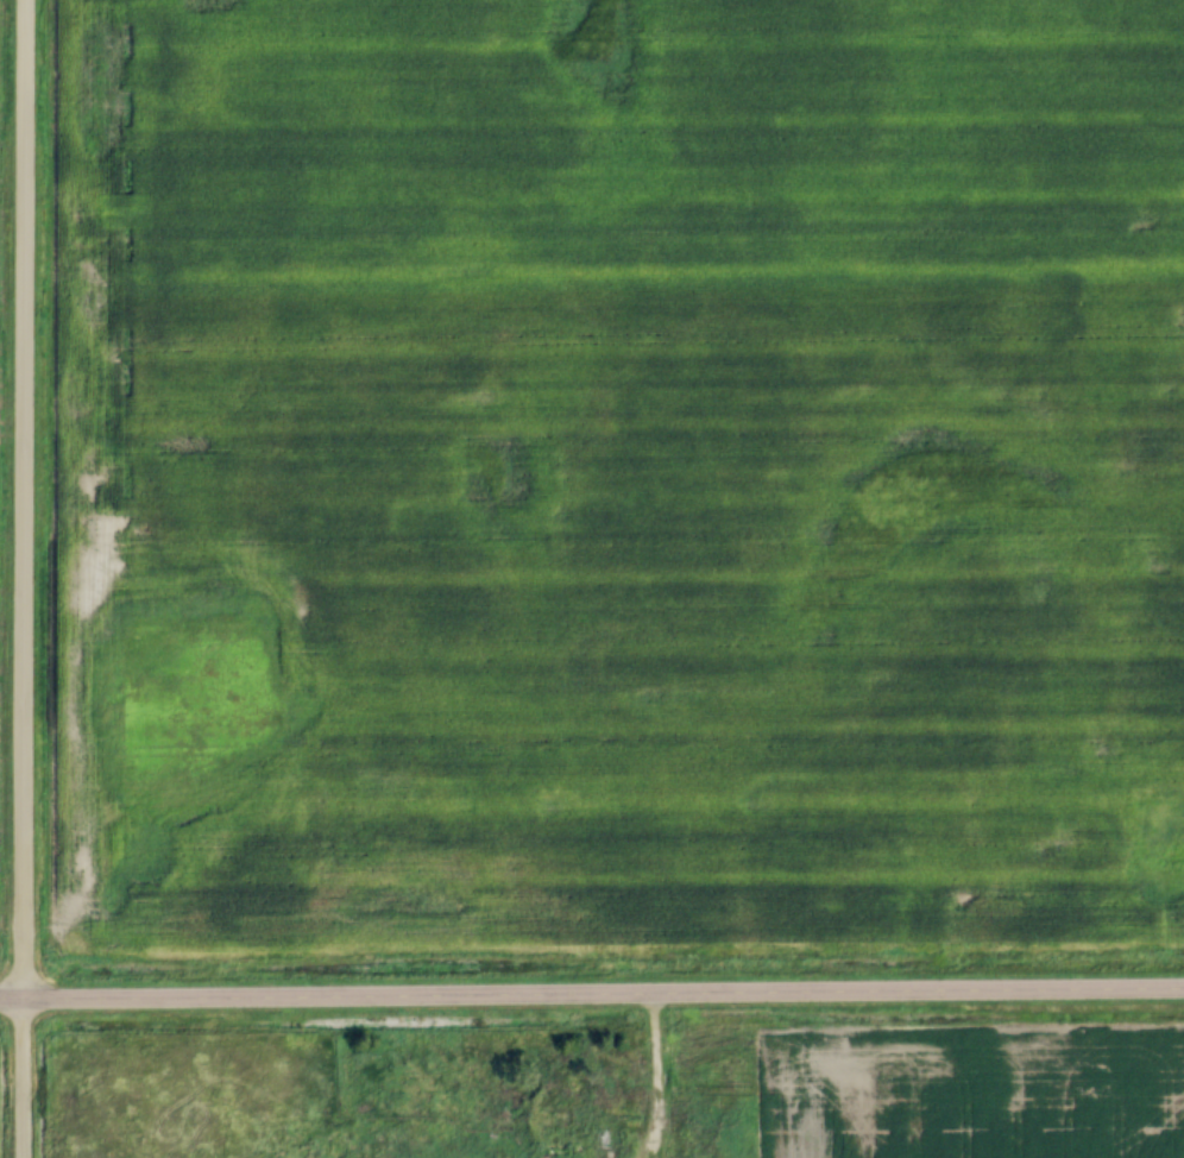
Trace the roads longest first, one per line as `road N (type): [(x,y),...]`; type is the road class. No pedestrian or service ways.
road 1 (tertiary): [(24,997),(1183,989)]
road 2 (residential): [(25,1157),(25,0)]

